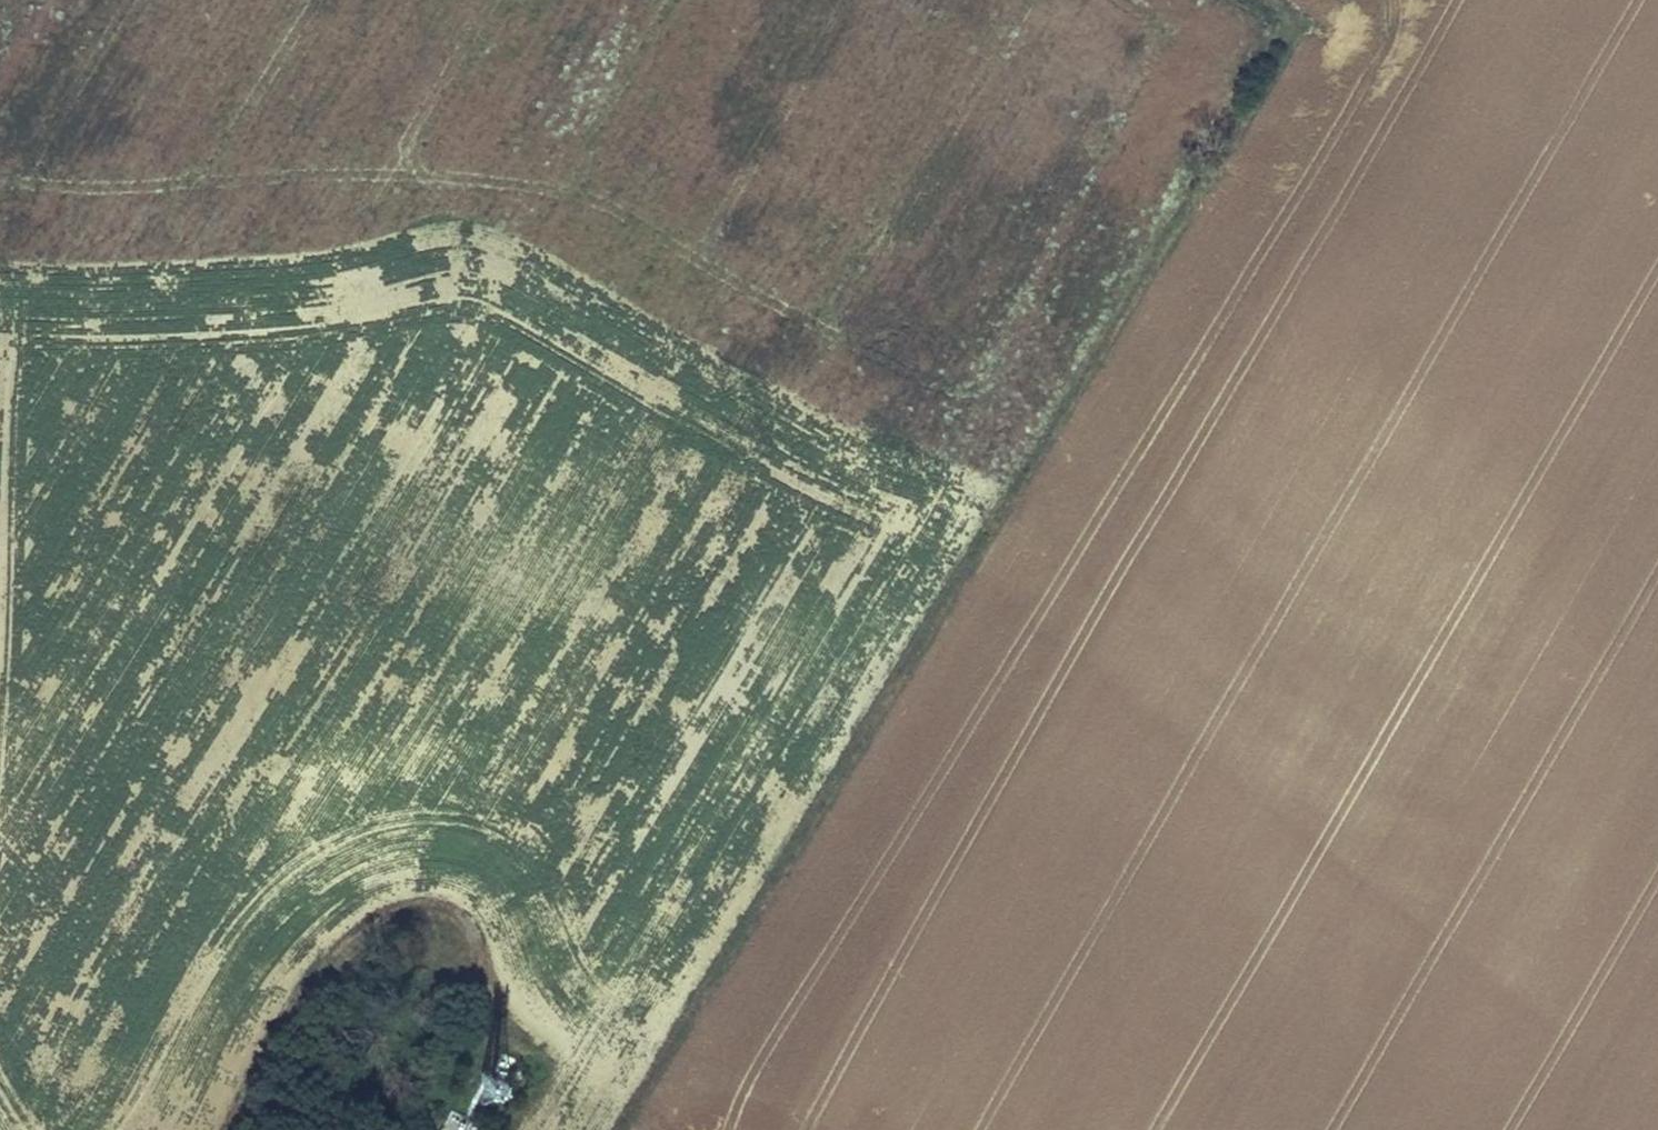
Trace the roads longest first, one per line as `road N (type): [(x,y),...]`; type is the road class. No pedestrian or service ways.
road 1 (track): [(182,1129),(252,1011),(369,899),(462,922),(555,1043),(573,1074),(531,1129)]

